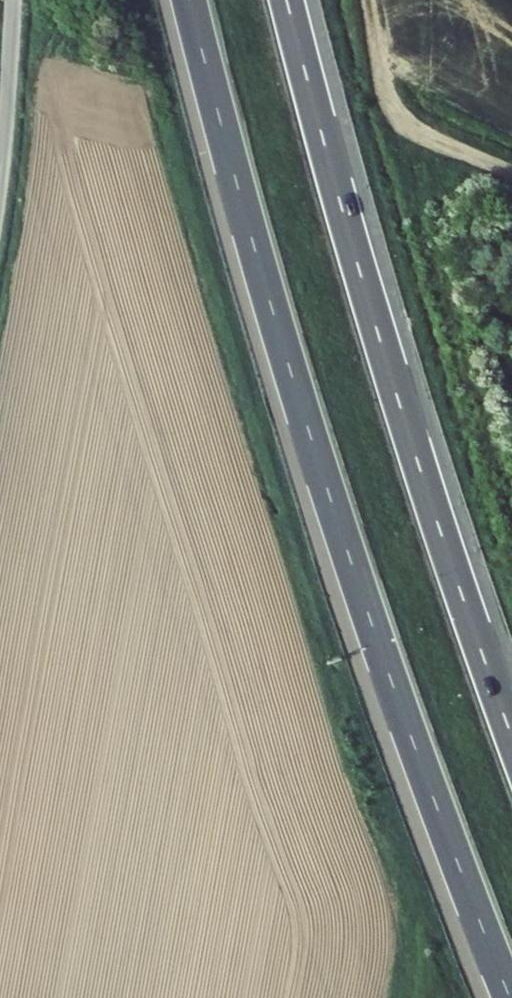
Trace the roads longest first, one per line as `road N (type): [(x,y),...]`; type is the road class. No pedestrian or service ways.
road 1 (motorway): [(189,0),(323,476),(511,997)]
road 2 (motorway): [(511,733),(398,398),(288,0)]
road 3 (track): [(368,0),(387,97),(400,117),(511,173)]
road 4 (unclassified): [(14,0),(0,183)]

